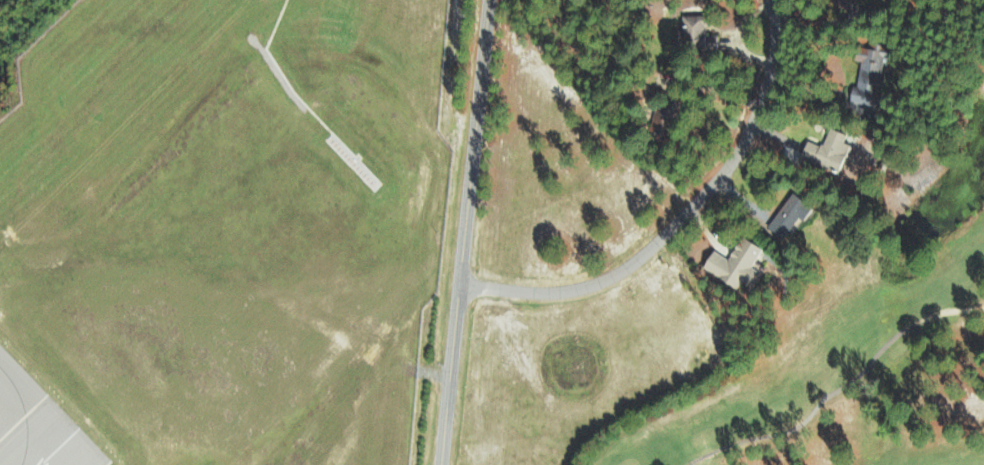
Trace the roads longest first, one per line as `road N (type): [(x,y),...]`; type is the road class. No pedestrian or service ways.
road 1 (residential): [(763,0),(771,57),(762,109),(742,155),(712,191),(630,267),(589,287),(458,288)]
road 2 (tertiary): [(485,0),(441,464)]

